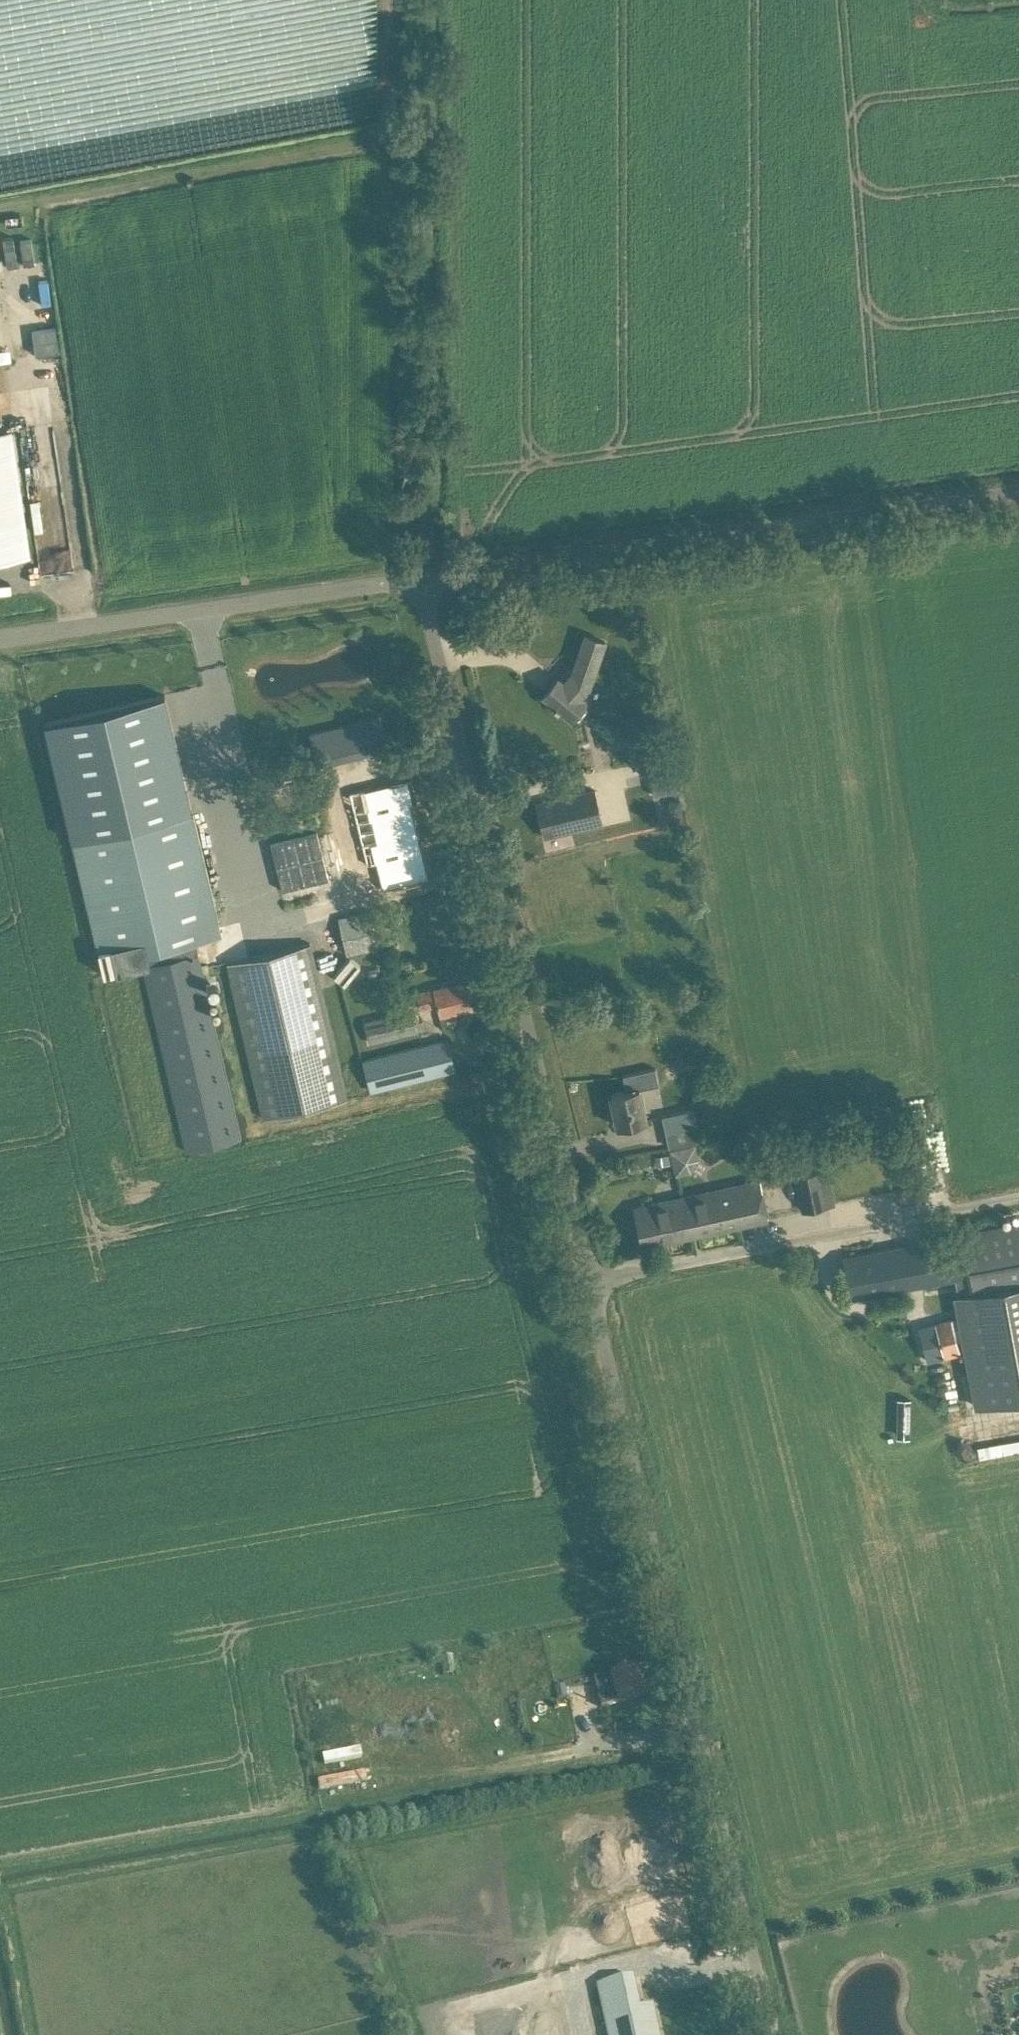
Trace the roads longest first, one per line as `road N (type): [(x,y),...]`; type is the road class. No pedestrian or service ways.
road 1 (unclassified): [(772,2034),(421,576)]
road 2 (unclassified): [(1018,487),(421,576)]
road 3 (unclassified): [(0,640),(421,576)]

